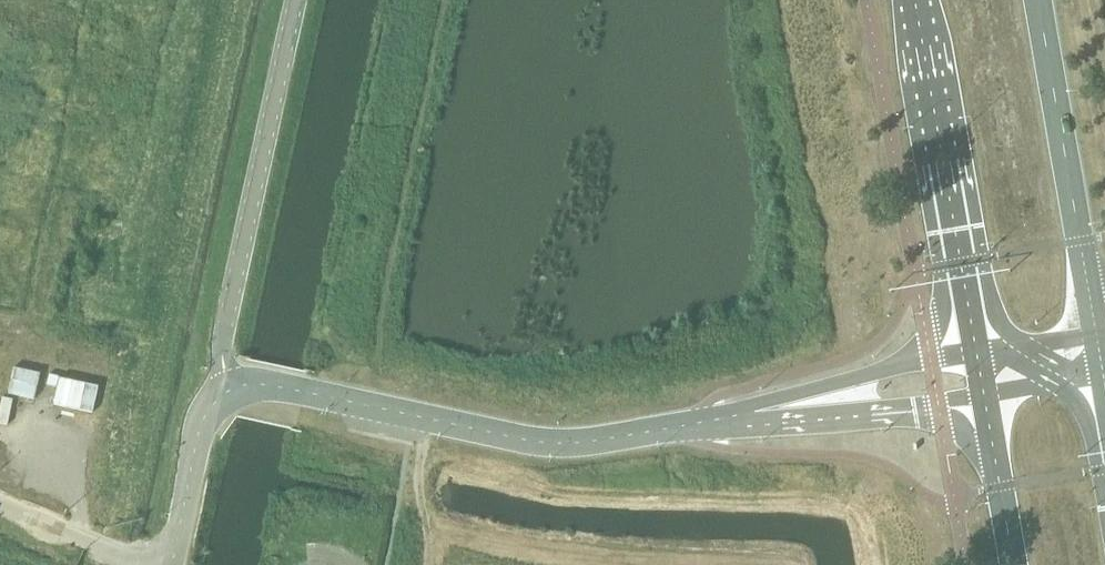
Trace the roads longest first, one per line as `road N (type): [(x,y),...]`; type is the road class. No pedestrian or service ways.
road 1 (tertiary): [(223,378),(542,442),(586,443),(985,374)]
road 2 (tertiary): [(223,378),(228,316),(299,0)]
road 3 (primary): [(917,0),(985,374)]
road 4 (primary): [(1100,353),(1040,0)]
road 5 (tertiary): [(174,564),(203,427),(223,378)]
road 6 (primary): [(985,374),(1017,564)]
road 7 (track): [(0,503),(117,554),(168,564)]
road 8 (track): [(427,564),(411,435)]

